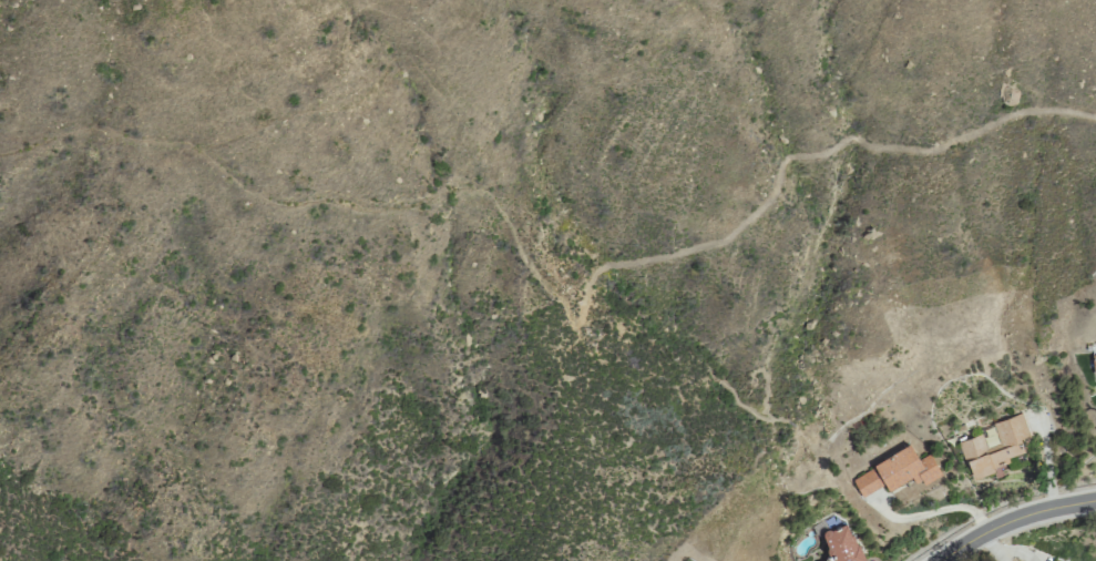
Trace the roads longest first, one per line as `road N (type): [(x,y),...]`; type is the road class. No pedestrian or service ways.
road 1 (residential): [(944,560),(1007,523),(1095,500)]

